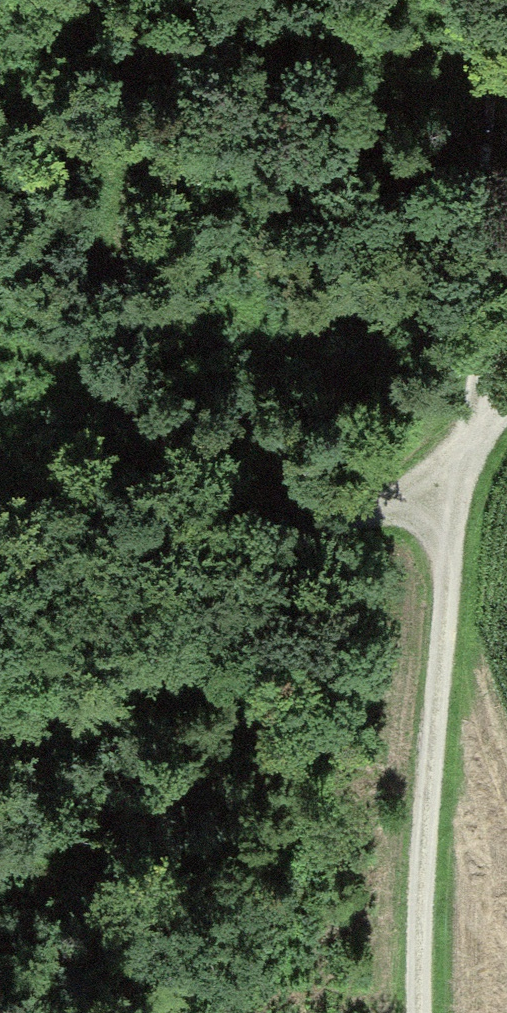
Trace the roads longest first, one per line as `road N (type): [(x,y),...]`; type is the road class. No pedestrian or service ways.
road 1 (track): [(506,196),(419,835),(416,1012)]
road 2 (track): [(506,408),(473,441),(0,747)]

